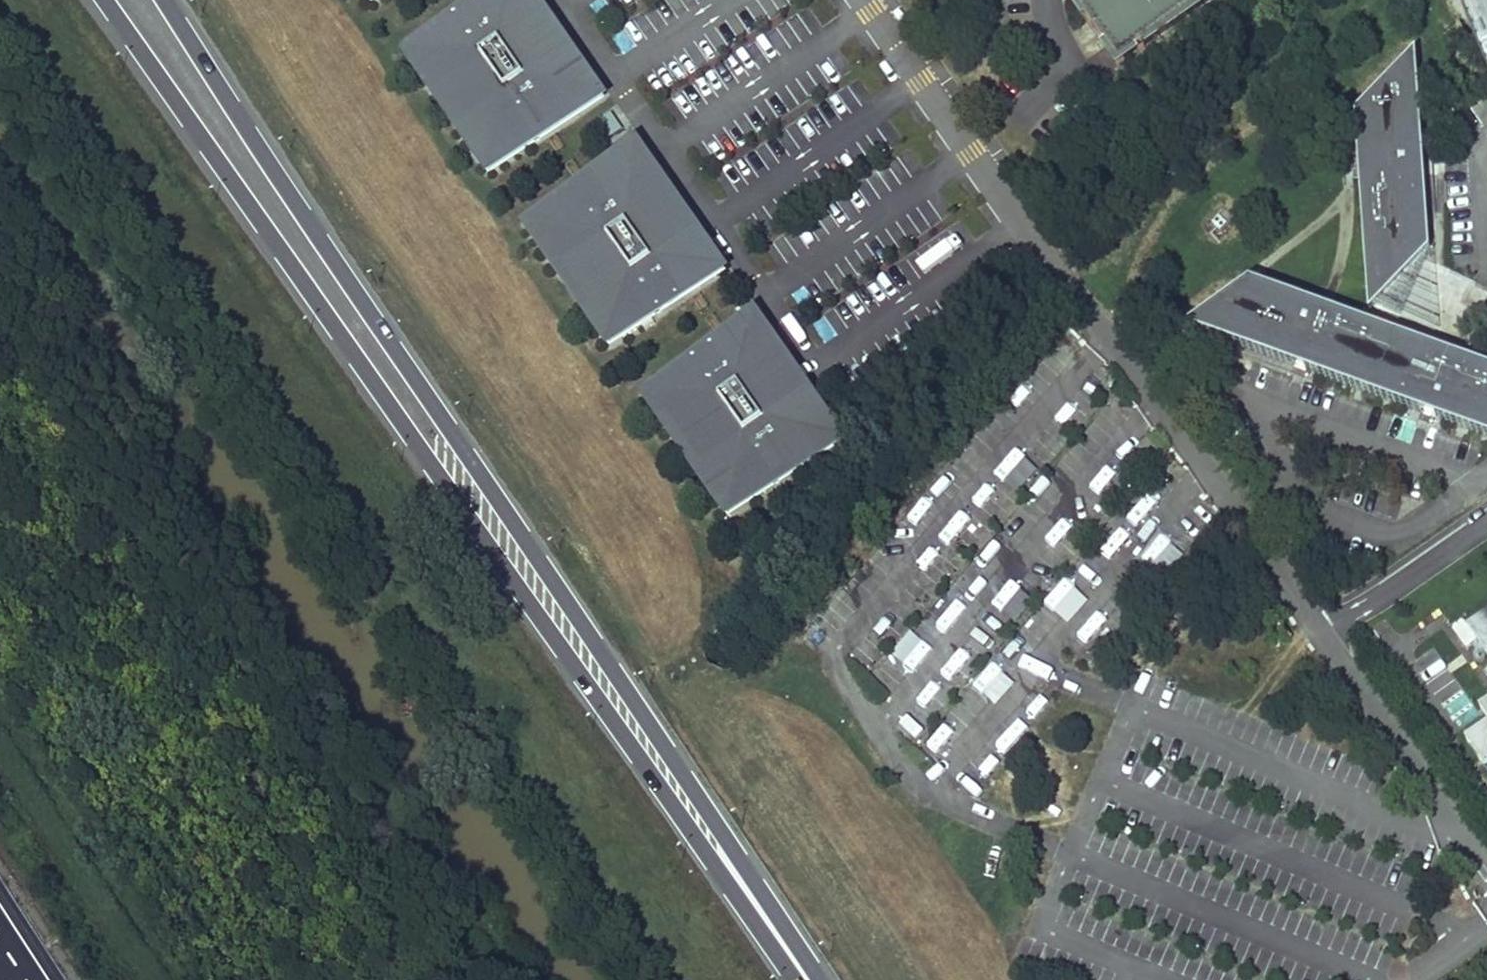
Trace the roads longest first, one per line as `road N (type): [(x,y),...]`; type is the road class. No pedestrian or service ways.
road 1 (primary): [(103,0),(804,979)]
road 2 (primary): [(821,979),(166,0)]

